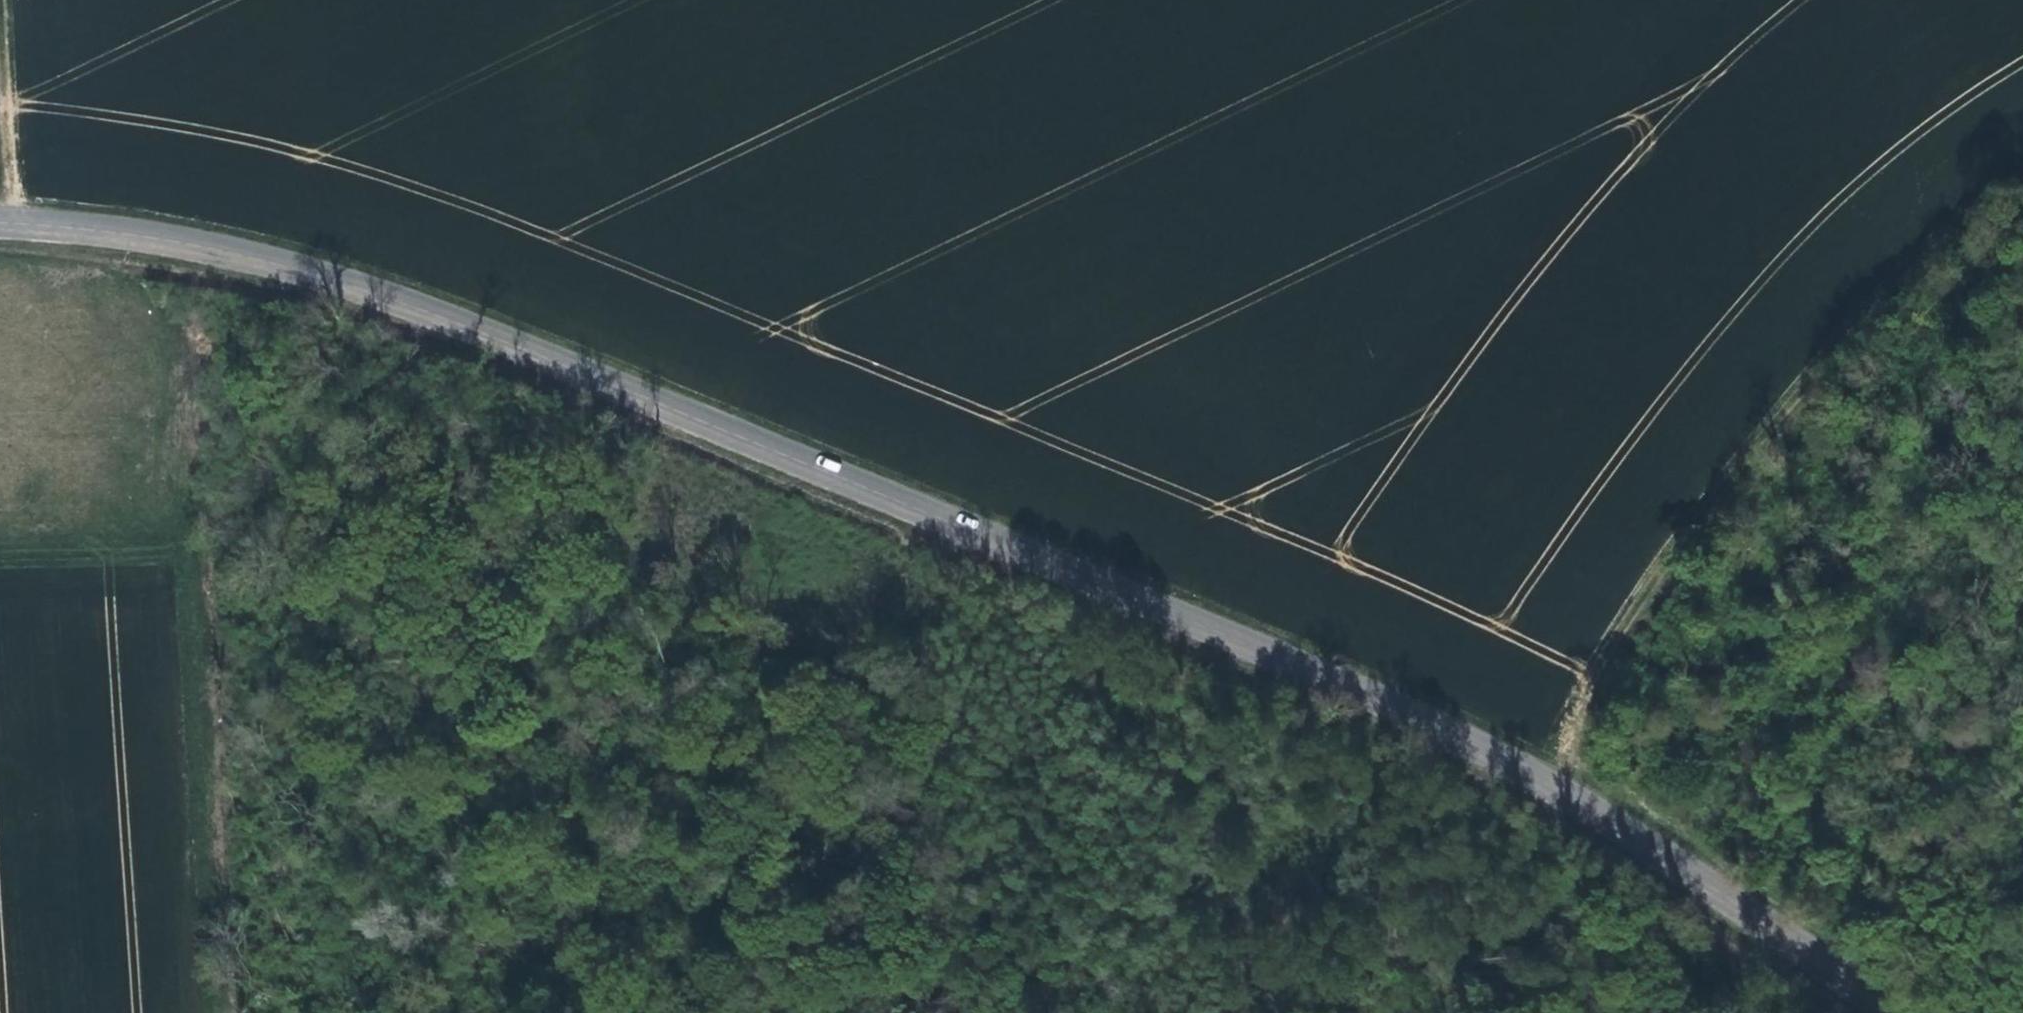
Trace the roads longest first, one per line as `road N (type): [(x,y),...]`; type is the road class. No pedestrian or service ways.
road 1 (secondary): [(0,223),(188,244),(472,325),(1301,664),(1611,825),(1904,1012)]
road 2 (track): [(1538,785),(1632,606),(1835,341),(1941,231),(2022,180)]
road 3 (track): [(4,0),(14,224)]

